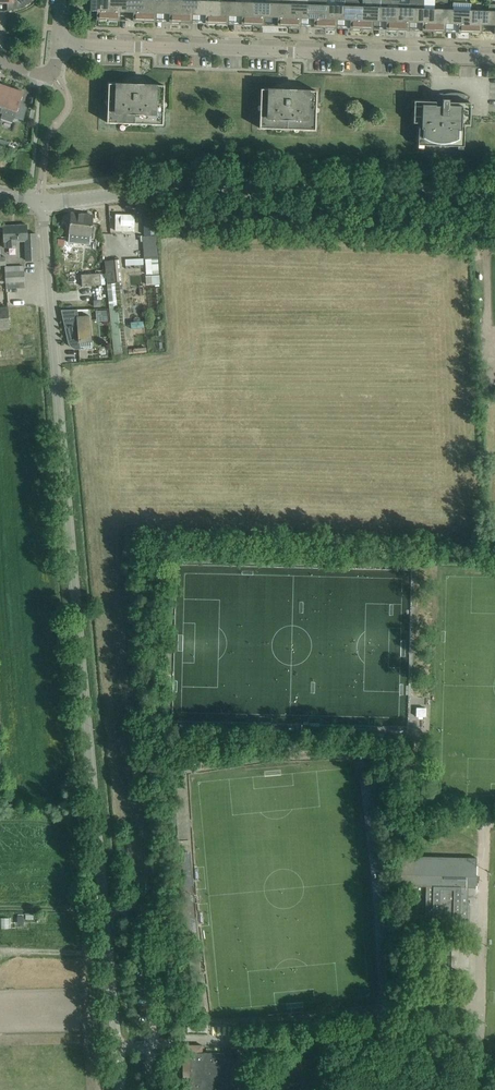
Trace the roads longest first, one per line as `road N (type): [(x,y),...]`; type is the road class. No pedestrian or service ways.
road 1 (unclassified): [(120,1089),(42,202)]
road 2 (residential): [(494,59),(59,44)]
road 3 (unclassified): [(233,184),(494,190)]
road 4 (unclassified): [(233,184),(42,202)]

